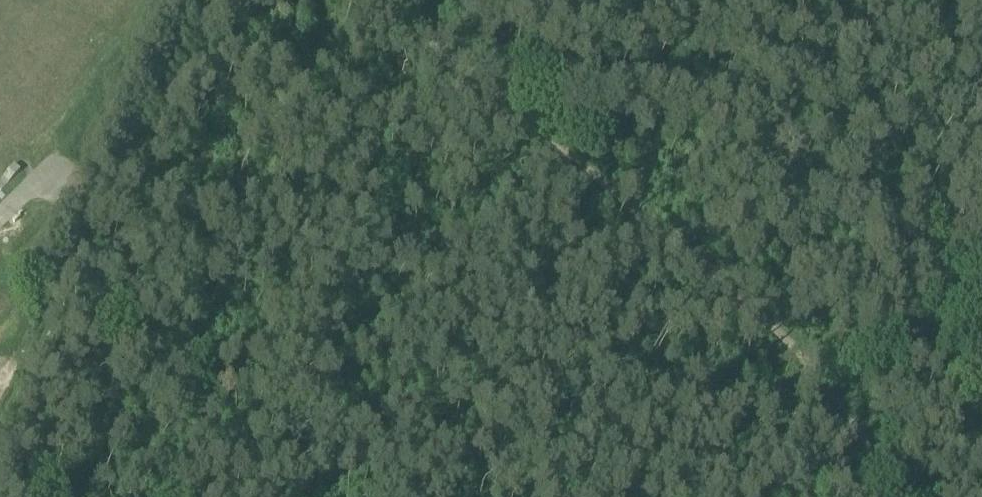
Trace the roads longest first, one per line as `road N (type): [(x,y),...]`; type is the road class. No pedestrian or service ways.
road 1 (track): [(367,0),(658,225),(824,366)]
road 2 (track): [(218,0),(0,429)]
road 3 (track): [(981,296),(824,366)]
road 4 (track): [(824,366),(910,496)]

